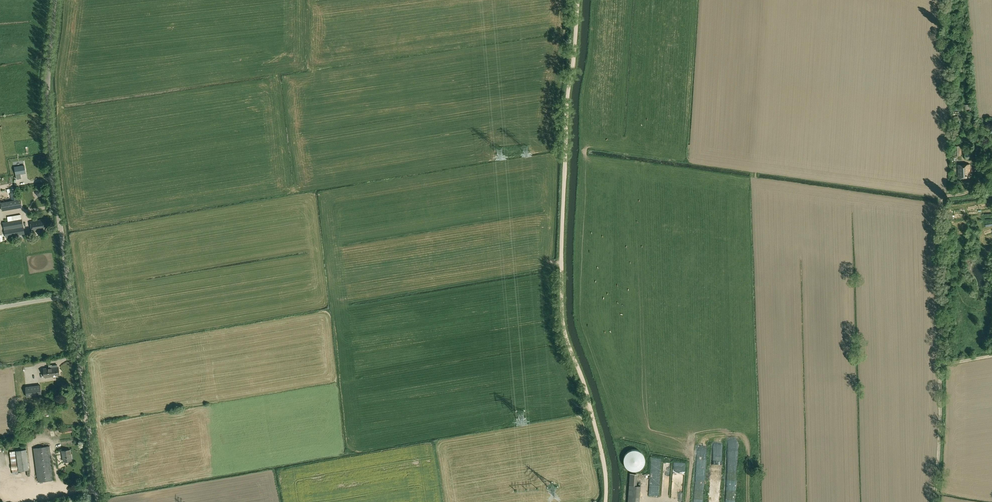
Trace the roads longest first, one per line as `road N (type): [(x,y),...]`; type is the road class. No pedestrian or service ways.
road 1 (track): [(578,0),(561,304),(603,464),(605,501)]
road 2 (tertiary): [(98,501),(50,138),(56,0)]
road 3 (track): [(991,354),(941,362),(942,208),(977,183)]
road 4 (track): [(936,501),(941,362)]

